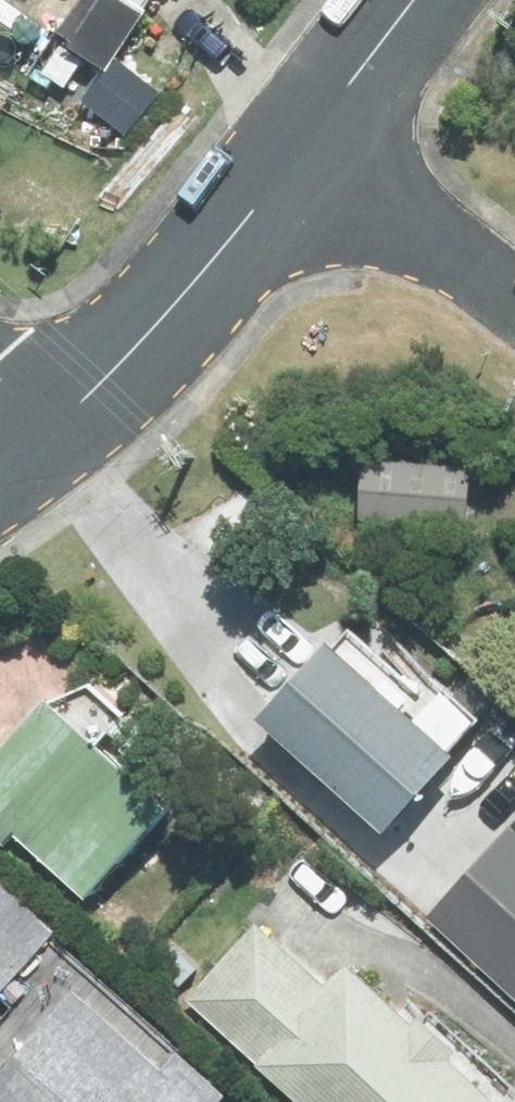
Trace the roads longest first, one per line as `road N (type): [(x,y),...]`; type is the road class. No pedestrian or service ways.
road 1 (residential): [(27,451),(132,359),(209,275),(308,140)]
road 2 (residential): [(514,301),(308,140)]
road 3 (residential): [(308,140),(416,0)]

